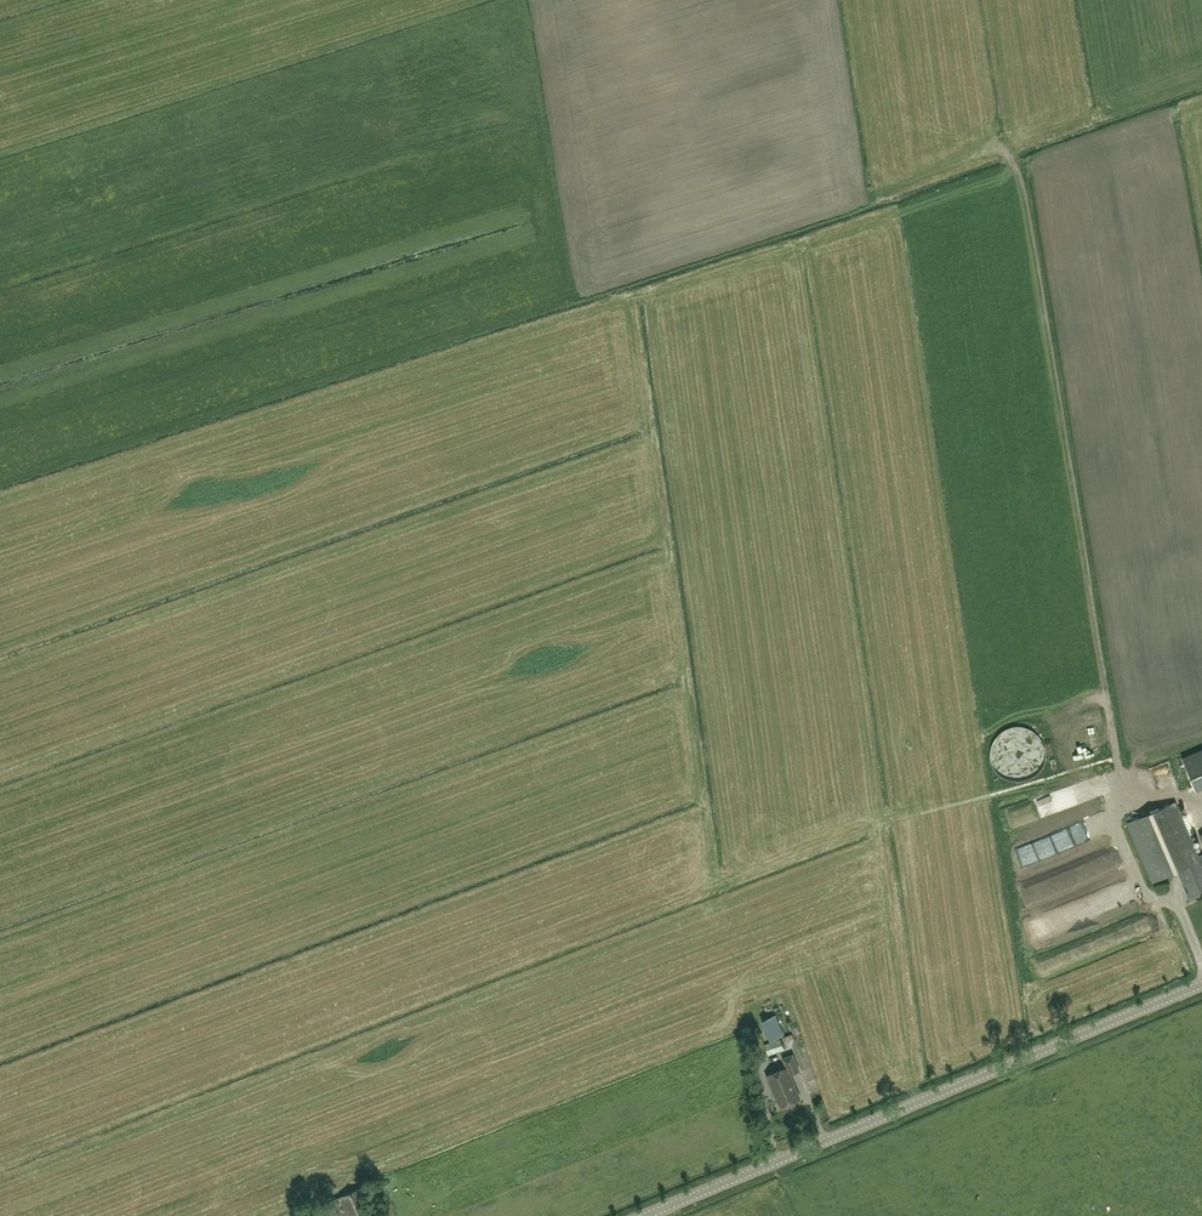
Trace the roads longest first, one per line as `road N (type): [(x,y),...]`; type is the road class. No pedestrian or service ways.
road 1 (unclassified): [(641,1215),(1201,981)]

